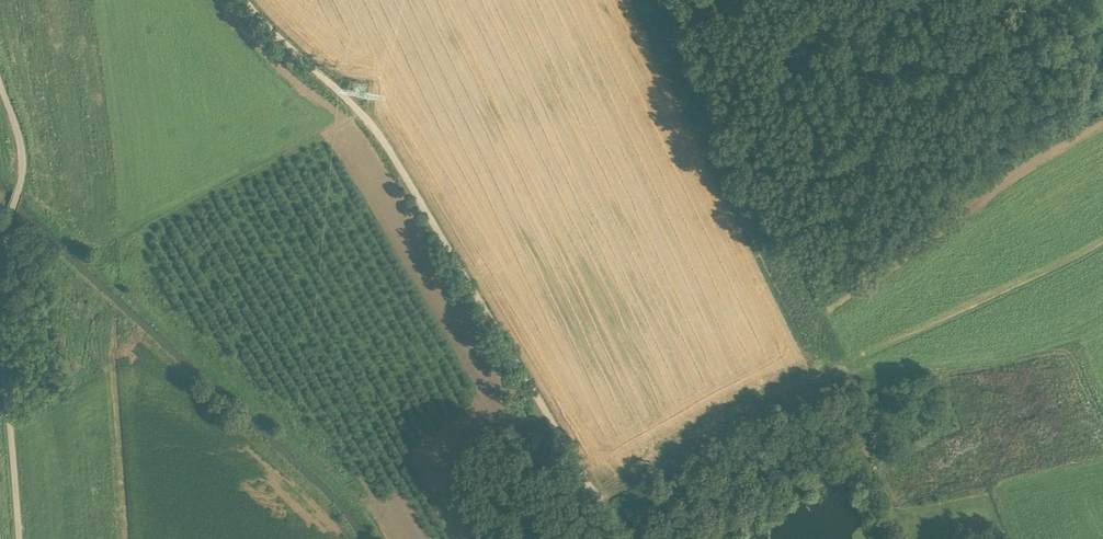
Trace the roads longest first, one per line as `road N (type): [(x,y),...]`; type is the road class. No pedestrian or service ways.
road 1 (unclassified): [(622,538),(380,133),(246,0)]
road 2 (unclassified): [(120,538),(106,345),(116,239),(83,0)]
road 3 (track): [(597,497),(805,386),(866,374),(970,370),(1102,328)]
road 4 (track): [(17,538),(0,330)]
road 5 (track): [(0,240),(21,173),(0,109)]

